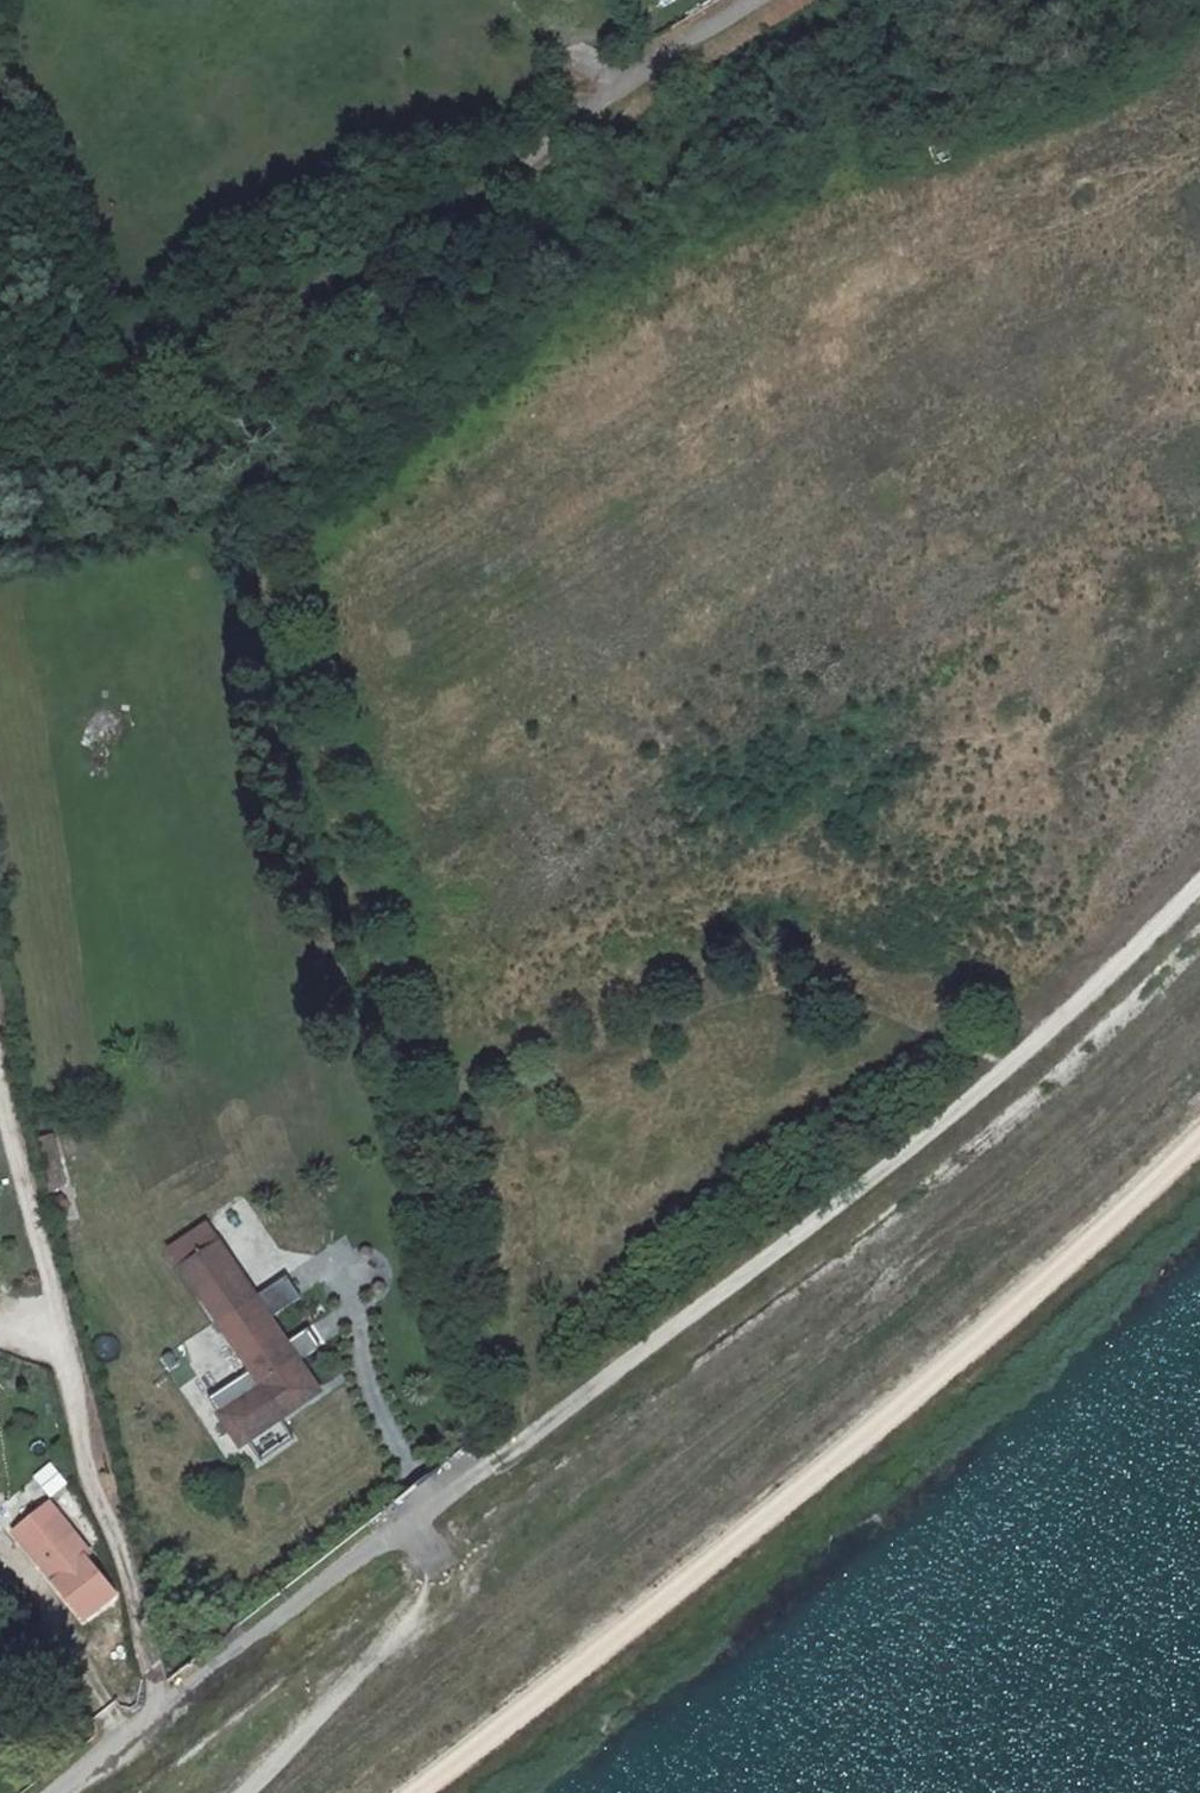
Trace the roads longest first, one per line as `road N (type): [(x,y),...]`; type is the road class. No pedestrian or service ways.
road 1 (track): [(487,1457),(1000,1071),(1199,882)]
road 2 (residential): [(66,1792),(487,1457)]
road 3 (track): [(244,1792),(434,1603),(435,1565),(402,1523)]
road 4 (residential): [(755,0),(695,37),(628,96)]

